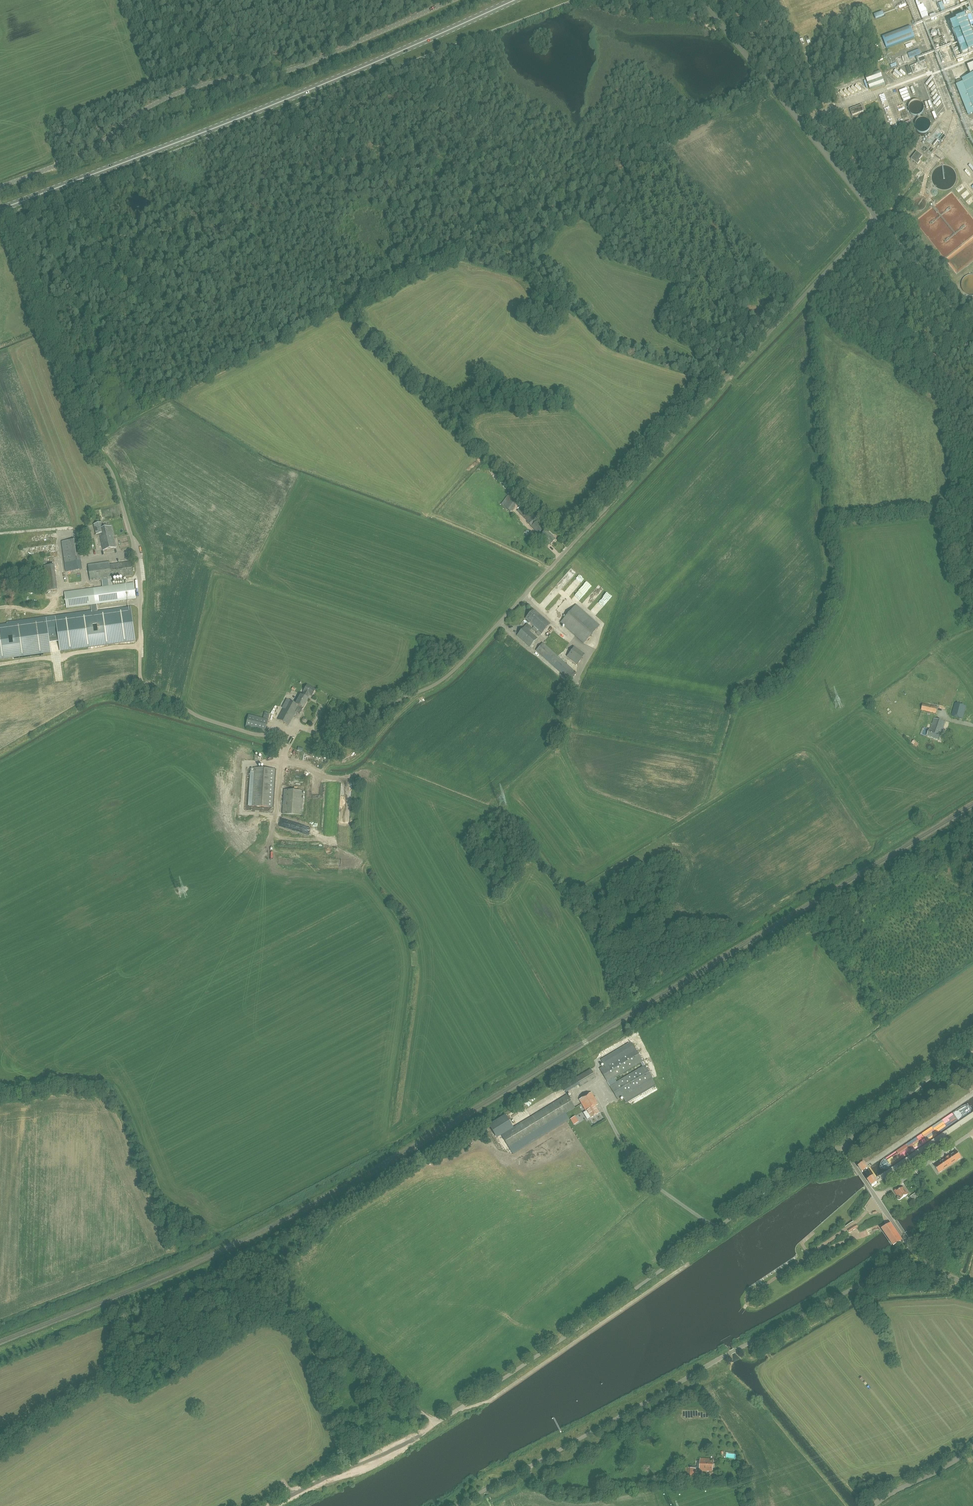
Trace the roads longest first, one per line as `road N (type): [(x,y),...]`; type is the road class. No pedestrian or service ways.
road 1 (unclassified): [(876,220),(448,676),(330,732),(303,728)]
road 2 (primary): [(2,208),(275,104),(512,0)]
road 3 (unclassified): [(914,1253),(455,1505)]
road 4 (unclassified): [(0,1450),(89,1389),(267,1294),(437,1421)]
road 5 (unclassified): [(0,187),(91,150),(165,98),(304,65),(455,0)]
road 6 (unclassified): [(437,1421),(498,1389),(820,1153),(845,1151)]
road 7 (unclassified): [(137,562),(112,474),(90,442),(2,208)]
road 8 (unclassified): [(876,220),(697,0)]
road 9 (unclassified): [(845,1151),(850,1136),(972,1042)]
road 10 (track): [(422,1435),(273,1505)]
road 11 (unclassified): [(972,339),(876,220)]
road 12 (track): [(139,646),(0,665)]
road 13 (unclassified): [(914,1253),(845,1151)]

